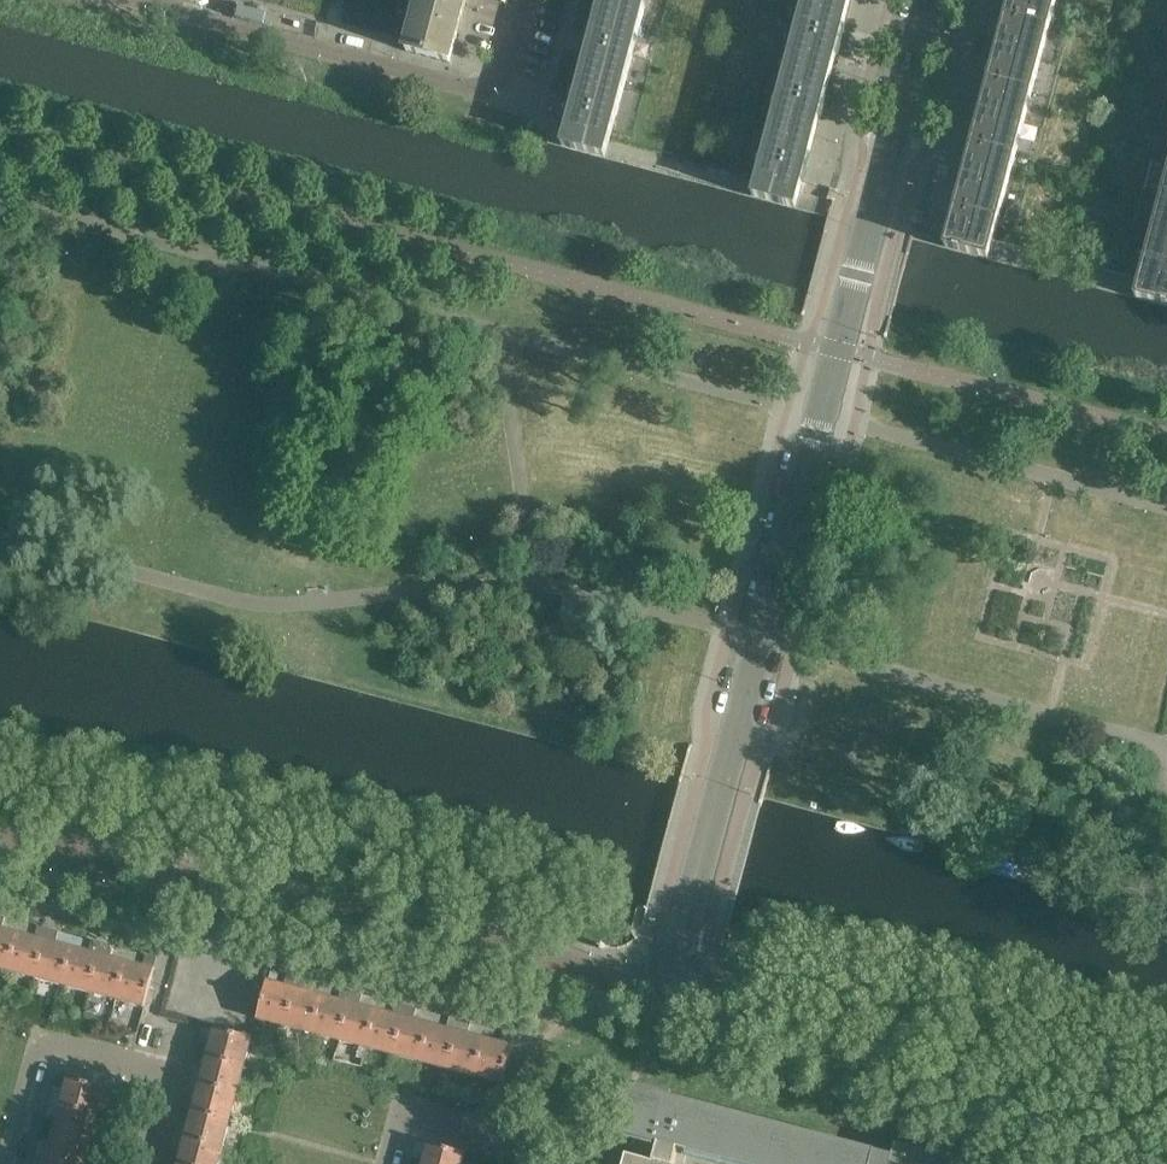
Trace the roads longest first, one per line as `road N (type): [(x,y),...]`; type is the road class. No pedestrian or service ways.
road 1 (residential): [(684,970),(643,982),(610,978),(0,840)]
road 2 (unclassified): [(687,918),(860,266)]
road 3 (residential): [(1166,1154),(765,1029),(707,998),(684,970)]
road 4 (residential): [(526,0),(504,69),(493,83),(469,88),(161,4)]
road 5 (residential): [(138,1163),(161,1078),(41,1044),(8,1163)]
road 6 (residential): [(860,266),(932,0)]
road 7 (residential): [(390,1163),(405,1111),(486,1134)]

